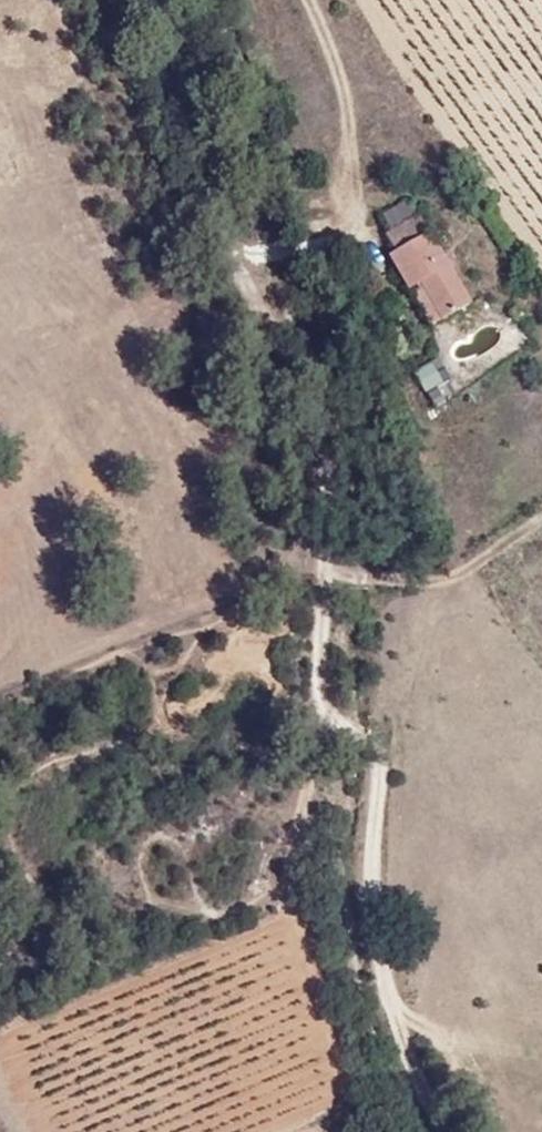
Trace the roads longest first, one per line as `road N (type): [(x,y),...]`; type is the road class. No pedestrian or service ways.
road 1 (track): [(302,0),(340,80),(367,197)]
road 2 (track): [(388,996),(419,1024),(541,1054)]

